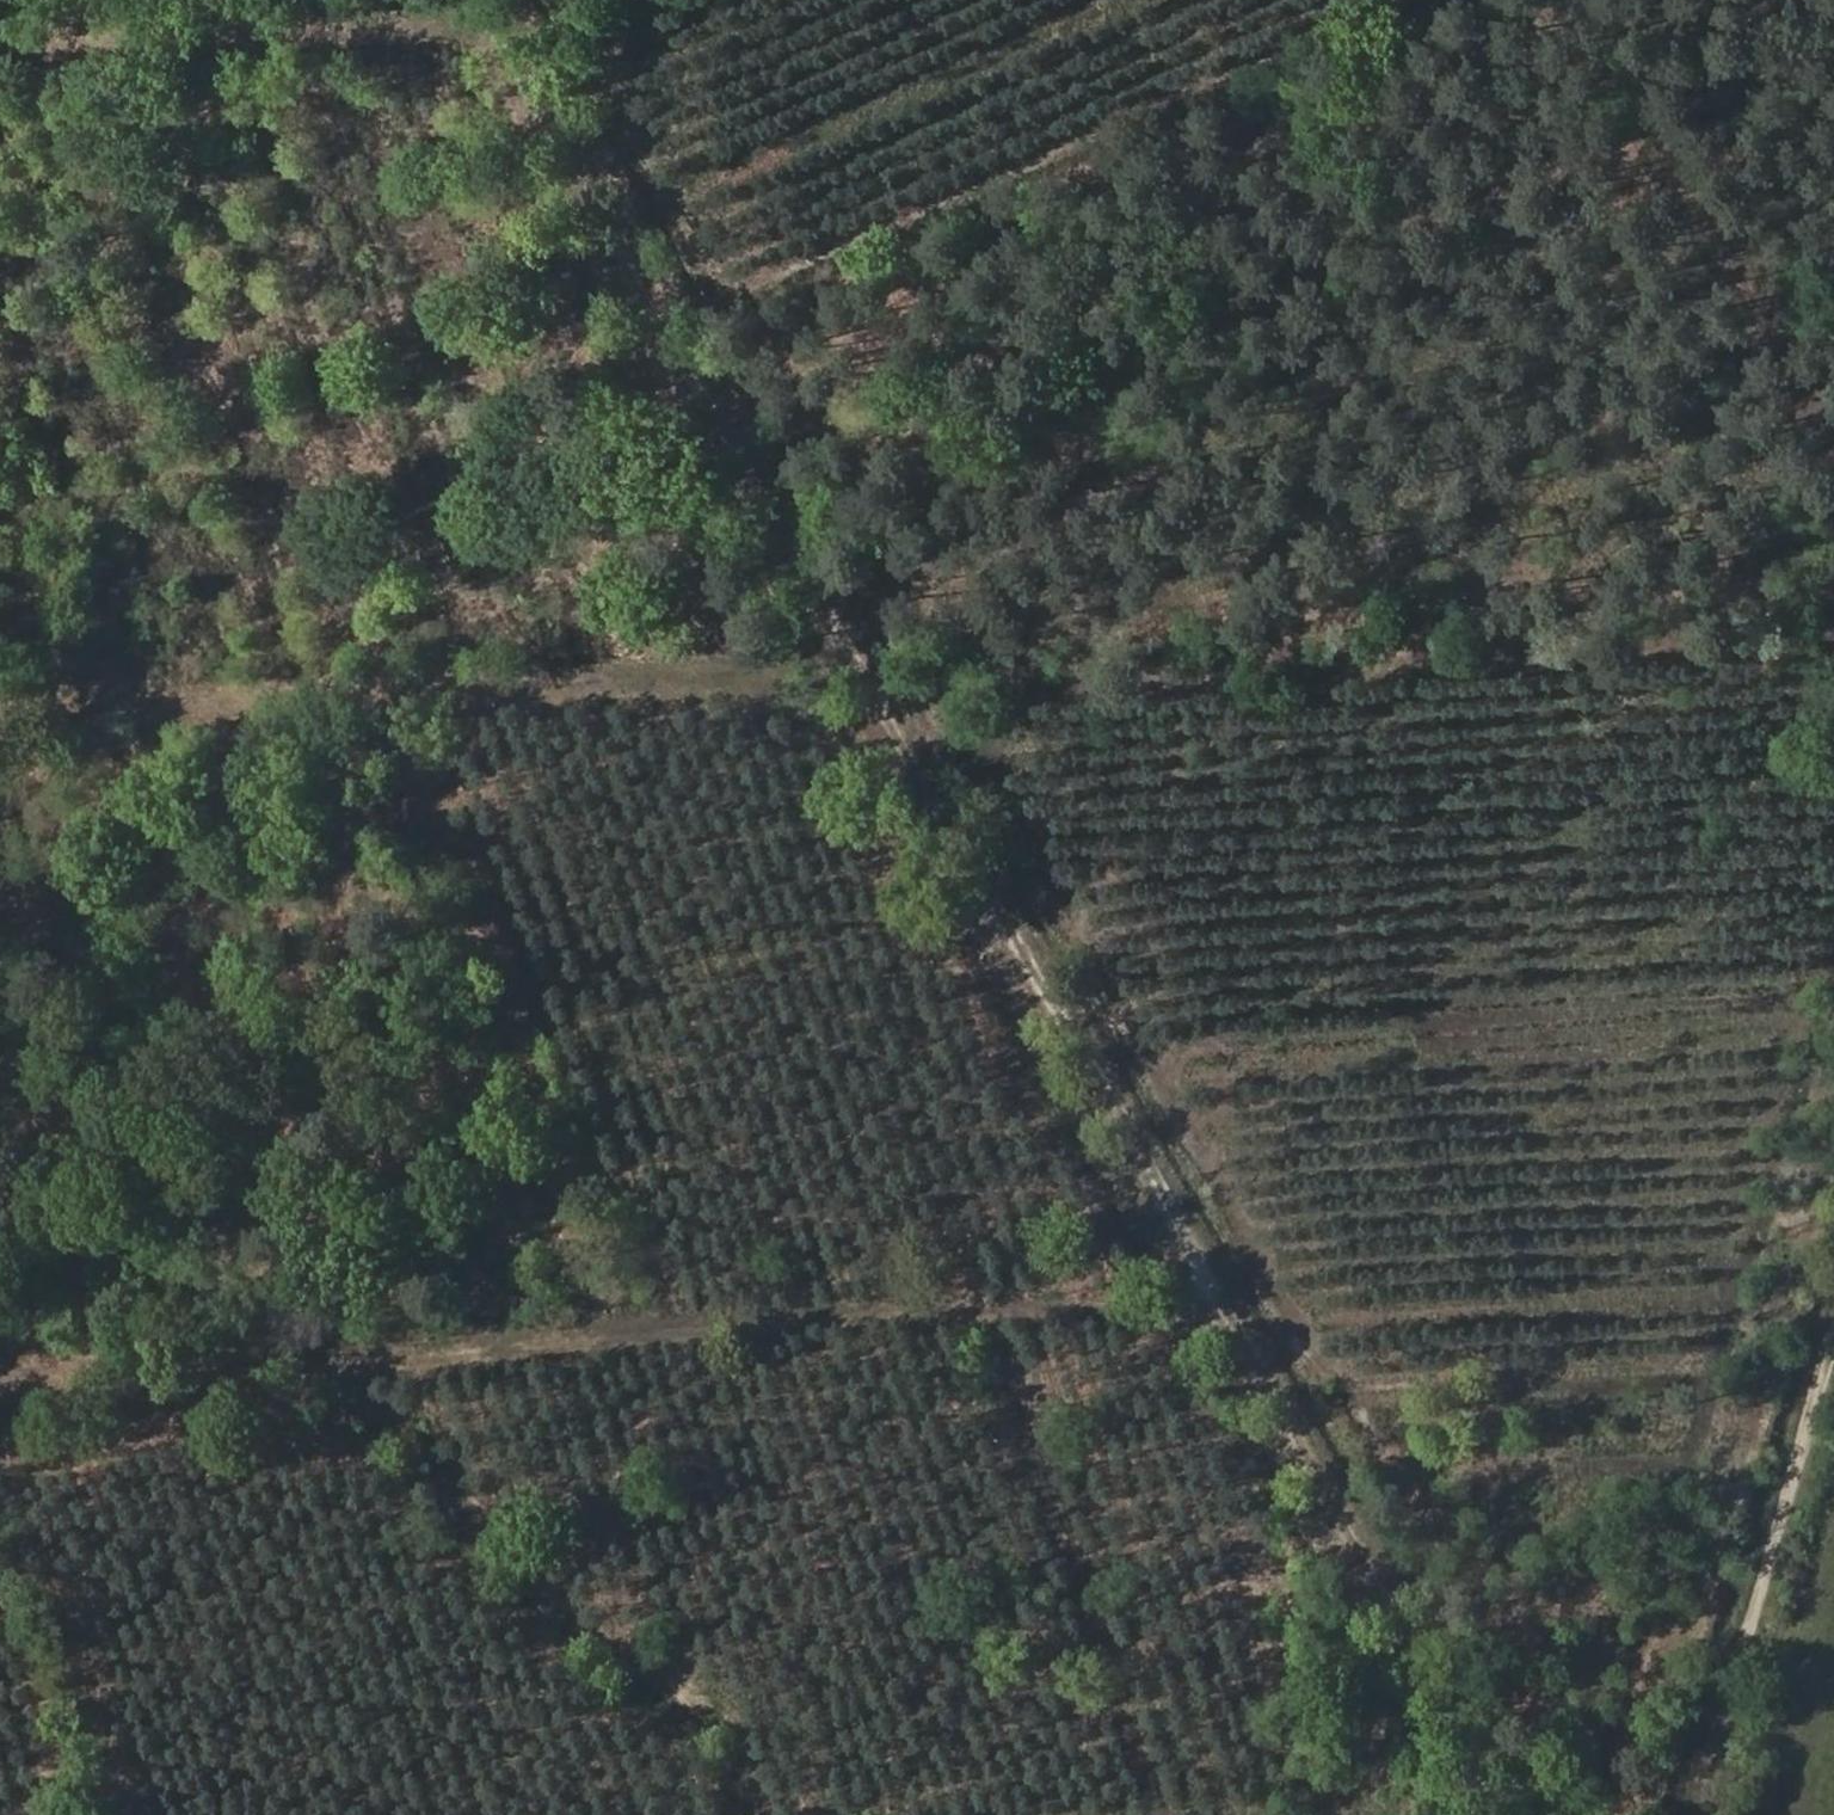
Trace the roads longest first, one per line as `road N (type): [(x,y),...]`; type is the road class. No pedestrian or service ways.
road 1 (track): [(1700,1814),(1833,1352)]

